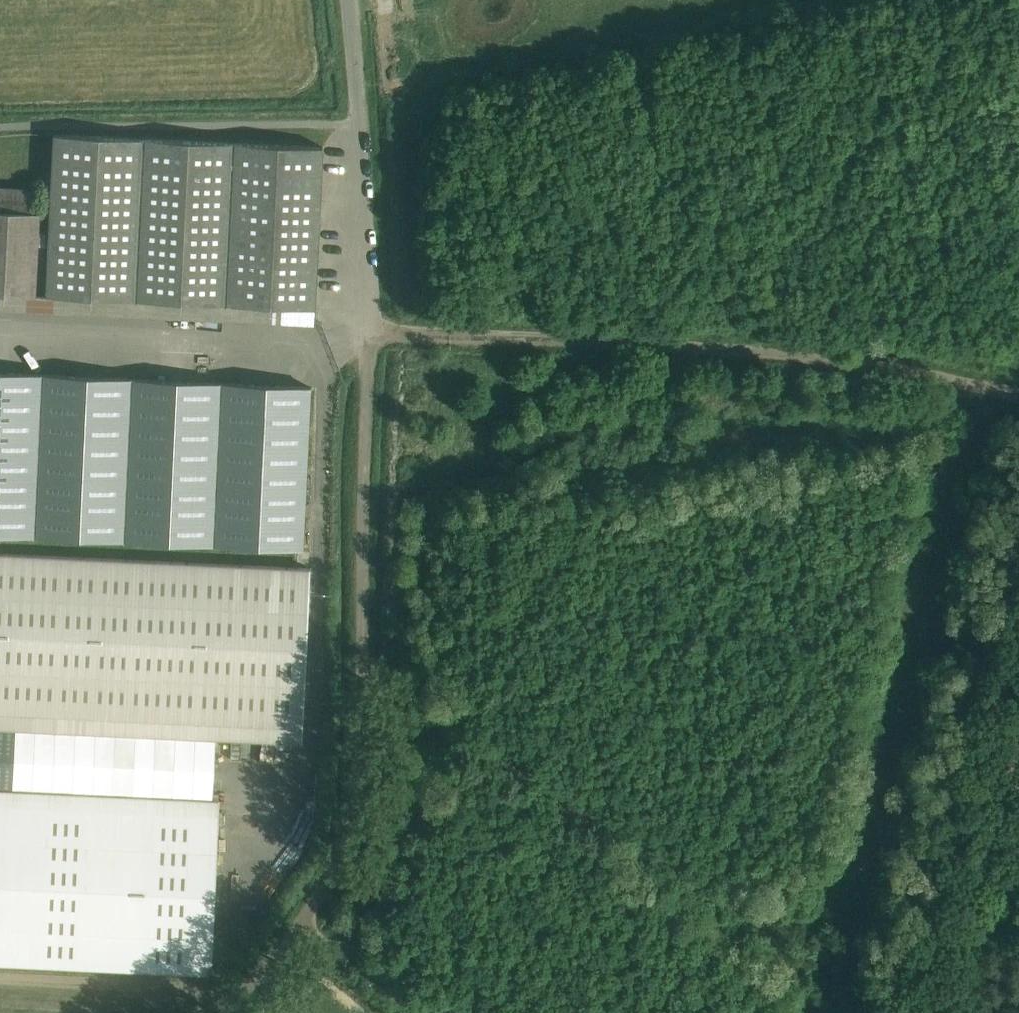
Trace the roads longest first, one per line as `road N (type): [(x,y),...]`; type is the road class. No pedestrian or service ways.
road 1 (track): [(368,352),(356,796),(320,891),(229,1012)]
road 2 (unclassified): [(367,328),(350,0)]
road 3 (track): [(367,328),(623,343)]

